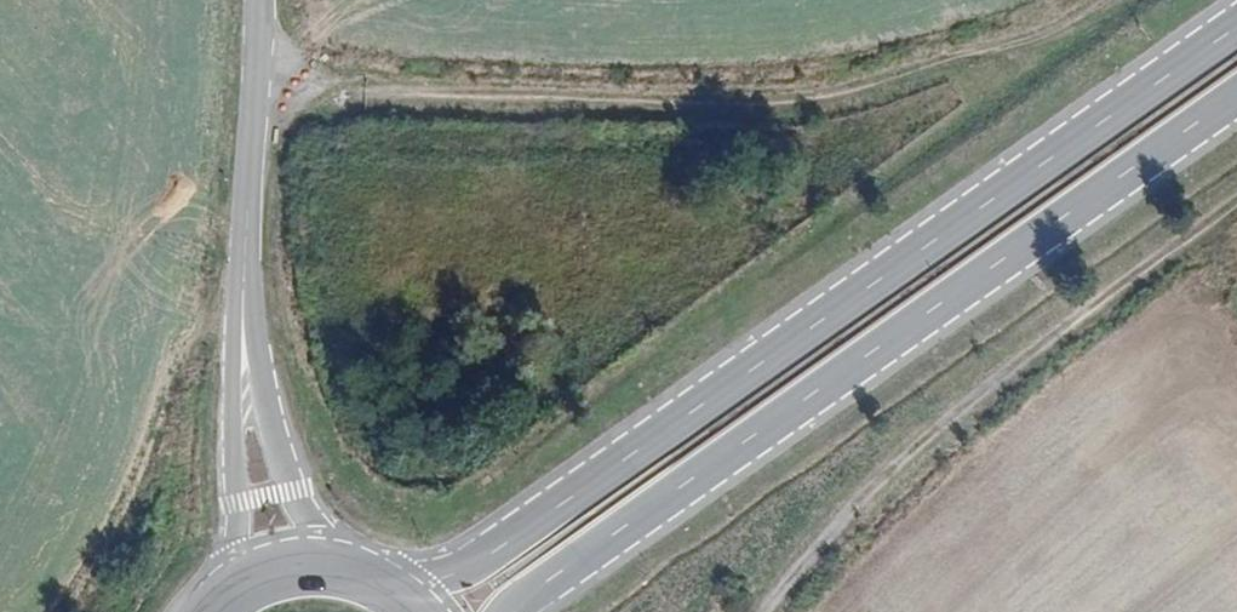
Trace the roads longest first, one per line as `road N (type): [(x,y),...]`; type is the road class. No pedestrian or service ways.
road 1 (primary): [(1236,27),(500,548),(436,577),(374,578)]
road 2 (track): [(1132,0),(1092,29),(791,115),(253,97)]
road 3 (primary): [(511,611),(1236,95)]
road 4 (track): [(1236,212),(909,456),(763,611)]
road 5 (track): [(244,288),(219,286),(179,352),(143,467),(65,611)]
road 6 (unclassified): [(244,288),(229,593)]
road 7 (unclassified): [(344,568),(290,489),(244,288)]
road 8 (unclassified): [(257,0),(244,288)]
road 9 (primary): [(344,568),(284,568),(229,593)]

